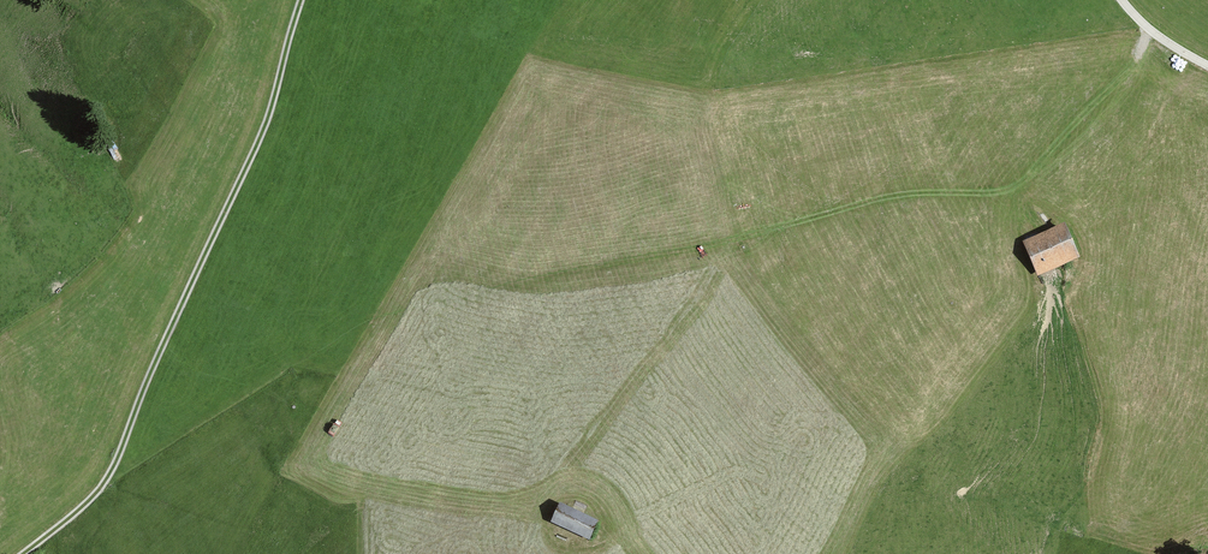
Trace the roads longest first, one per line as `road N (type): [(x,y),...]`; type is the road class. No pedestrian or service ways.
road 1 (track): [(302,0),(268,122),(111,475)]
road 2 (track): [(1154,36),(1020,190)]

